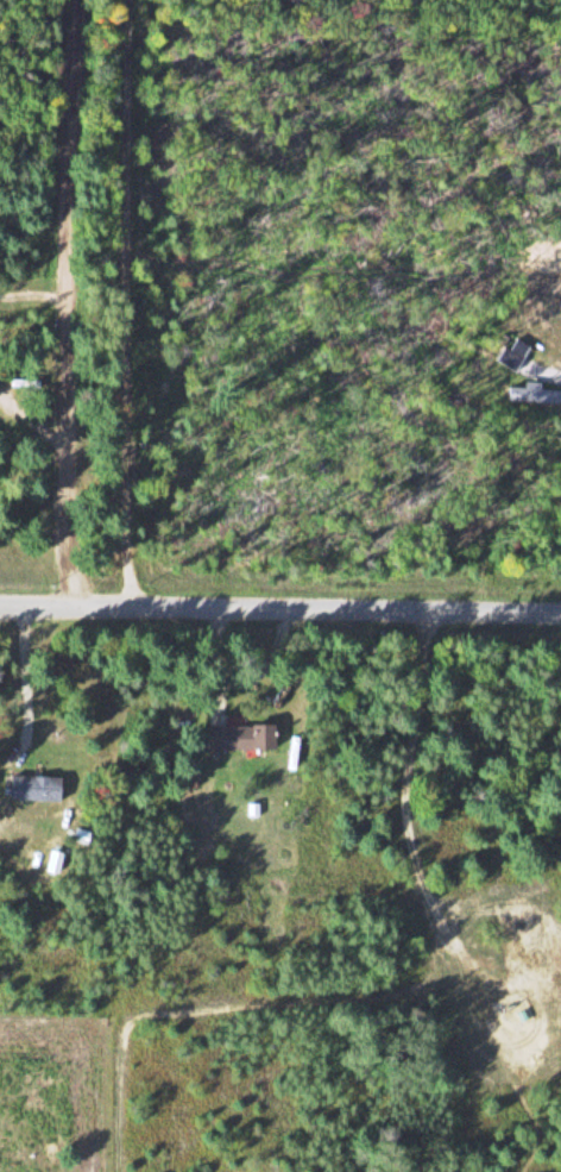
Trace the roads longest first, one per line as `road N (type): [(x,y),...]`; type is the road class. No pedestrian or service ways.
road 1 (residential): [(87,0),(74,261),(77,613)]
road 2 (residential): [(560,612),(0,611)]

